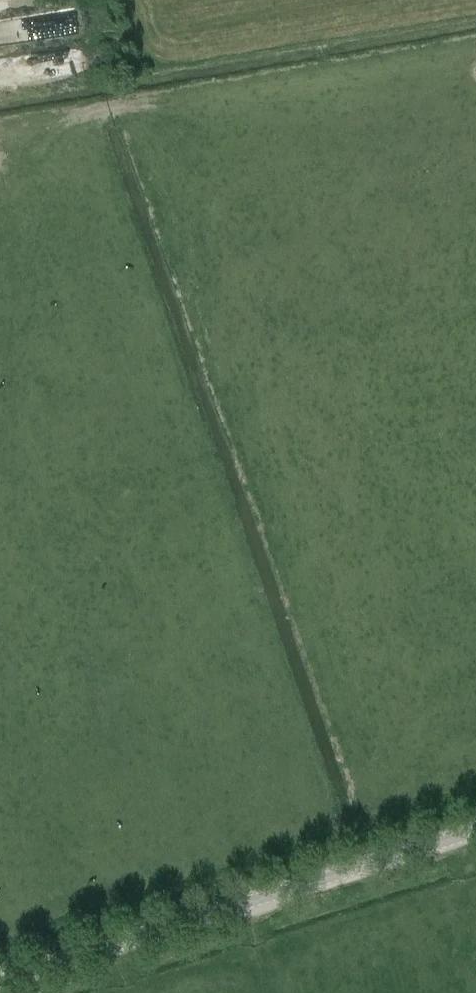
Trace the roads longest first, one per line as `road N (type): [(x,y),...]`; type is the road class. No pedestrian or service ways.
road 1 (unclassified): [(475,831),(0,979)]

